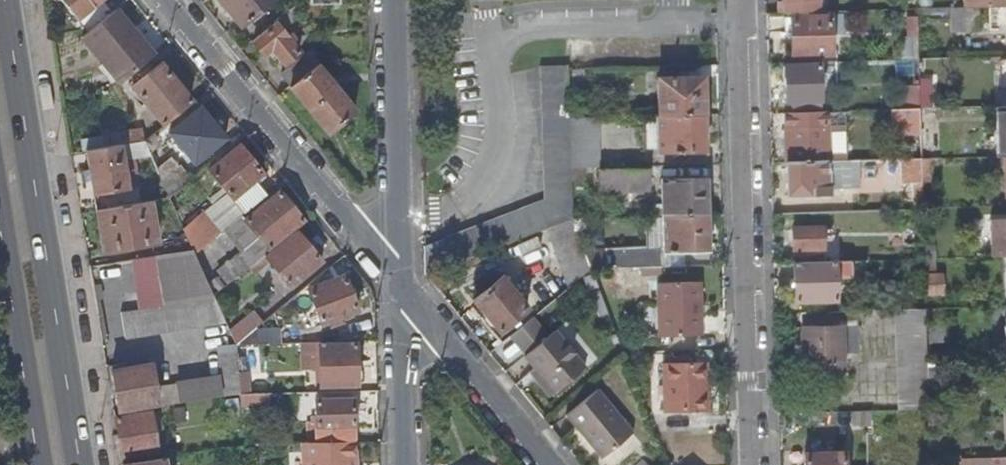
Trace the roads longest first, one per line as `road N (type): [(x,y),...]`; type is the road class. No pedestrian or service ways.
road 1 (residential): [(743,0),(752,464)]
road 2 (primary): [(76,464),(0,14)]
road 3 (residential): [(403,288),(165,0)]
road 4 (residential): [(395,0),(403,288)]
road 5 (residential): [(552,464),(403,288)]
road 6 (primary): [(0,262),(33,464)]
road 7 (residential): [(403,288),(408,464)]

